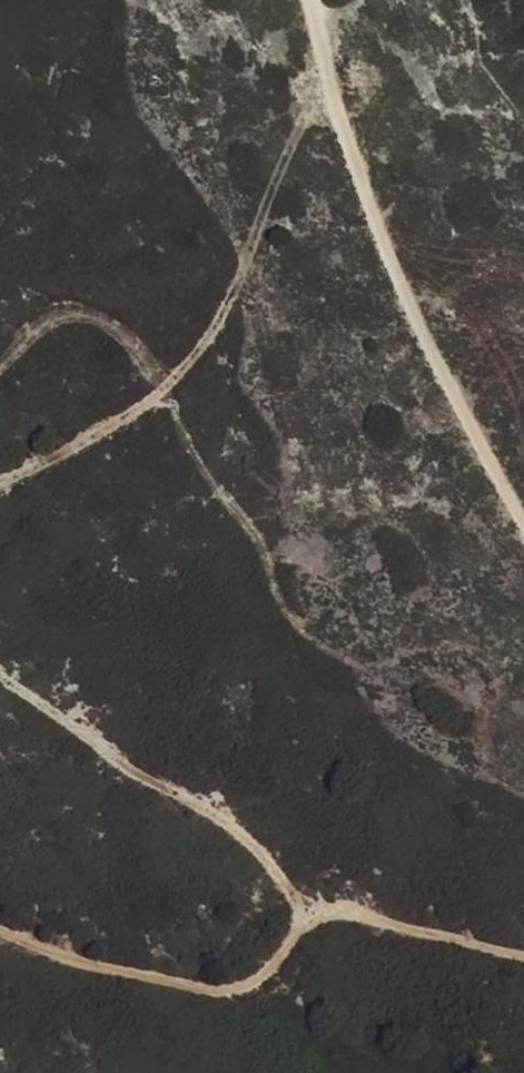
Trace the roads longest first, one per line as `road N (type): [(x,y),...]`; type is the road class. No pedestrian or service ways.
road 1 (track): [(523,947),(303,896),(280,864),(214,809),(110,756),(0,669)]
road 2 (track): [(523,530),(421,325),(302,0)]
road 3 (track): [(0,482),(47,463),(191,363),(326,65)]
road 4 (track): [(303,896),(284,962),(209,996),(0,934)]

